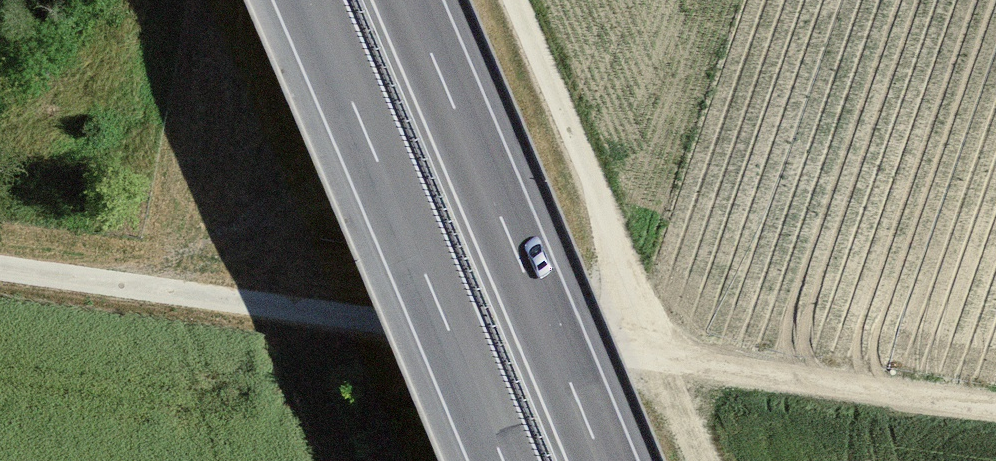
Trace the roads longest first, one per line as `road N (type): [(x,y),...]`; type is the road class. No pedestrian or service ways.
road 1 (track): [(663,360),(0,268)]
road 2 (motorway): [(603,460),(408,0)]
road 3 (motorway): [(308,0),(503,460)]
road 4 (track): [(512,0),(663,360)]
road 5 (track): [(663,360),(995,406)]

